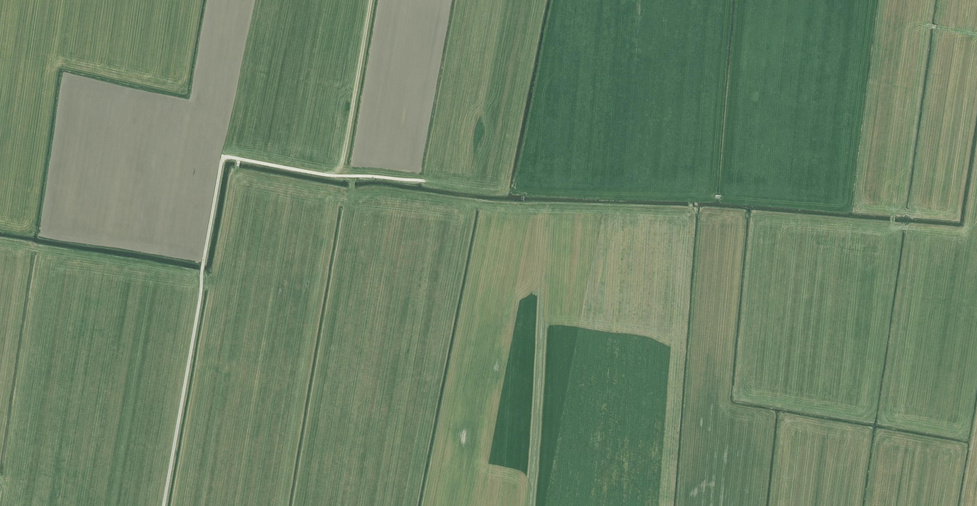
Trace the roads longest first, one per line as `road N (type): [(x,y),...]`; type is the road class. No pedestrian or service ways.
road 1 (track): [(164,505),(222,161),(343,177)]

